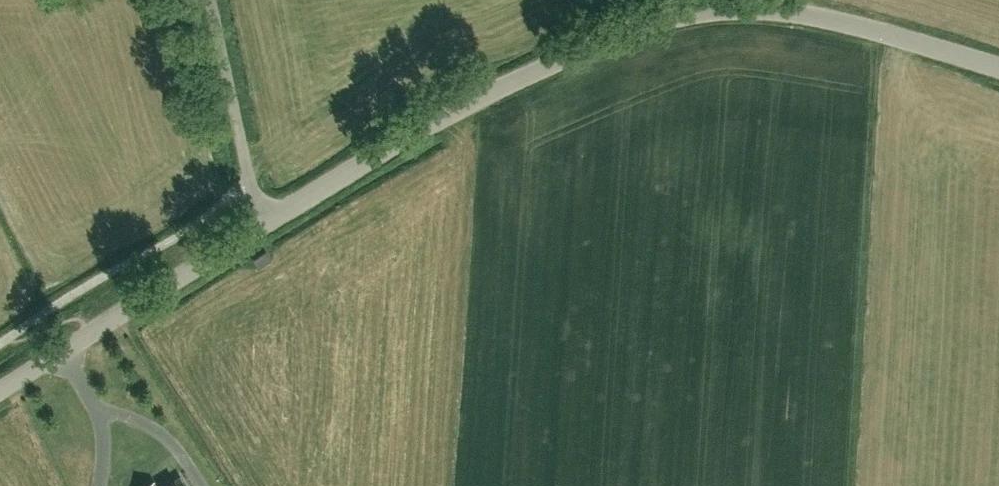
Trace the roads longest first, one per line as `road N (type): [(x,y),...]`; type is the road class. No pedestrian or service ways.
road 1 (unclassified): [(998,68),(832,21),(696,16),(562,60),(364,161),(274,220)]
road 2 (unclassified): [(0,391),(274,220)]
road 3 (unclassified): [(274,220),(247,179),(209,0)]

